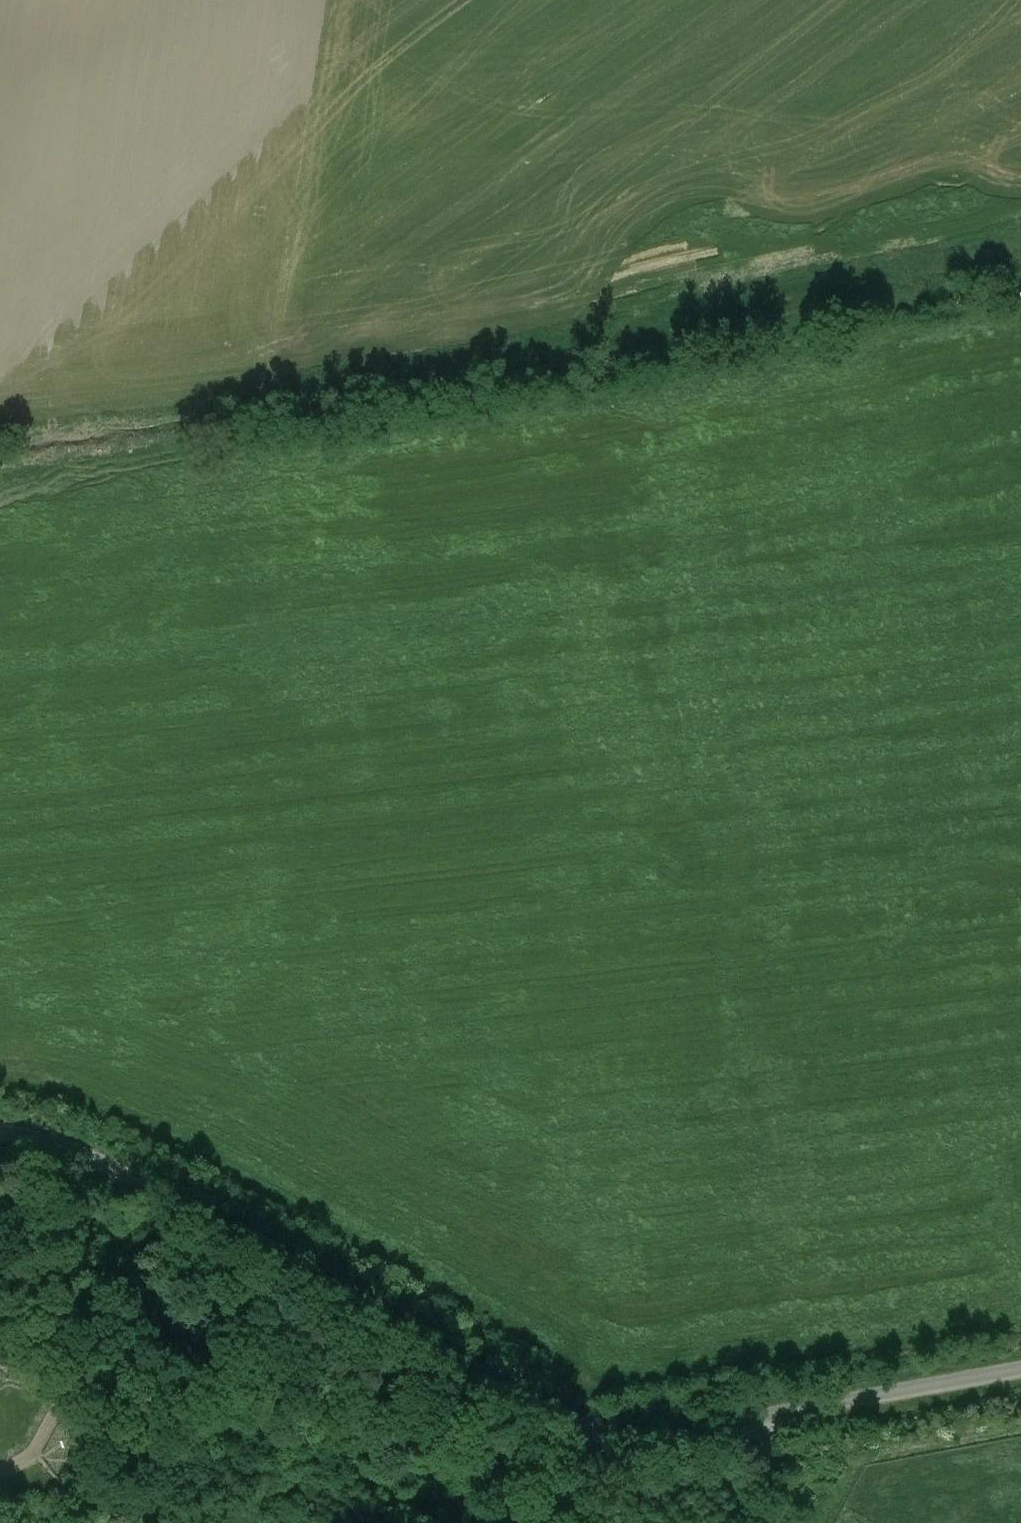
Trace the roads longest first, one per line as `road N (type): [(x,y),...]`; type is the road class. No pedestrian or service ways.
road 1 (unclassified): [(1020,1372),(659,1441),(600,1439),(115,1172),(35,1138),(0,1136)]
road 2 (track): [(600,1439),(524,1456),(488,1455),(0,1373)]

